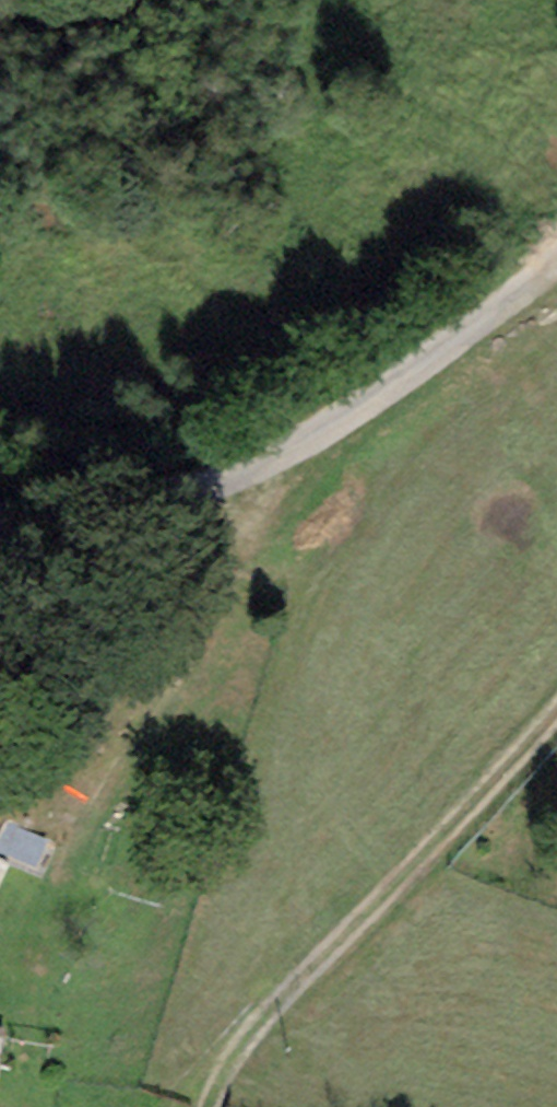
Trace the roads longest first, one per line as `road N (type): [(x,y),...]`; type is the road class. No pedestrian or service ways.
road 1 (track): [(21,950),(266,536),(353,414)]
road 2 (track): [(556,258),(353,414),(247,475),(0,522)]
road 3 (track): [(213,1084),(556,711)]

